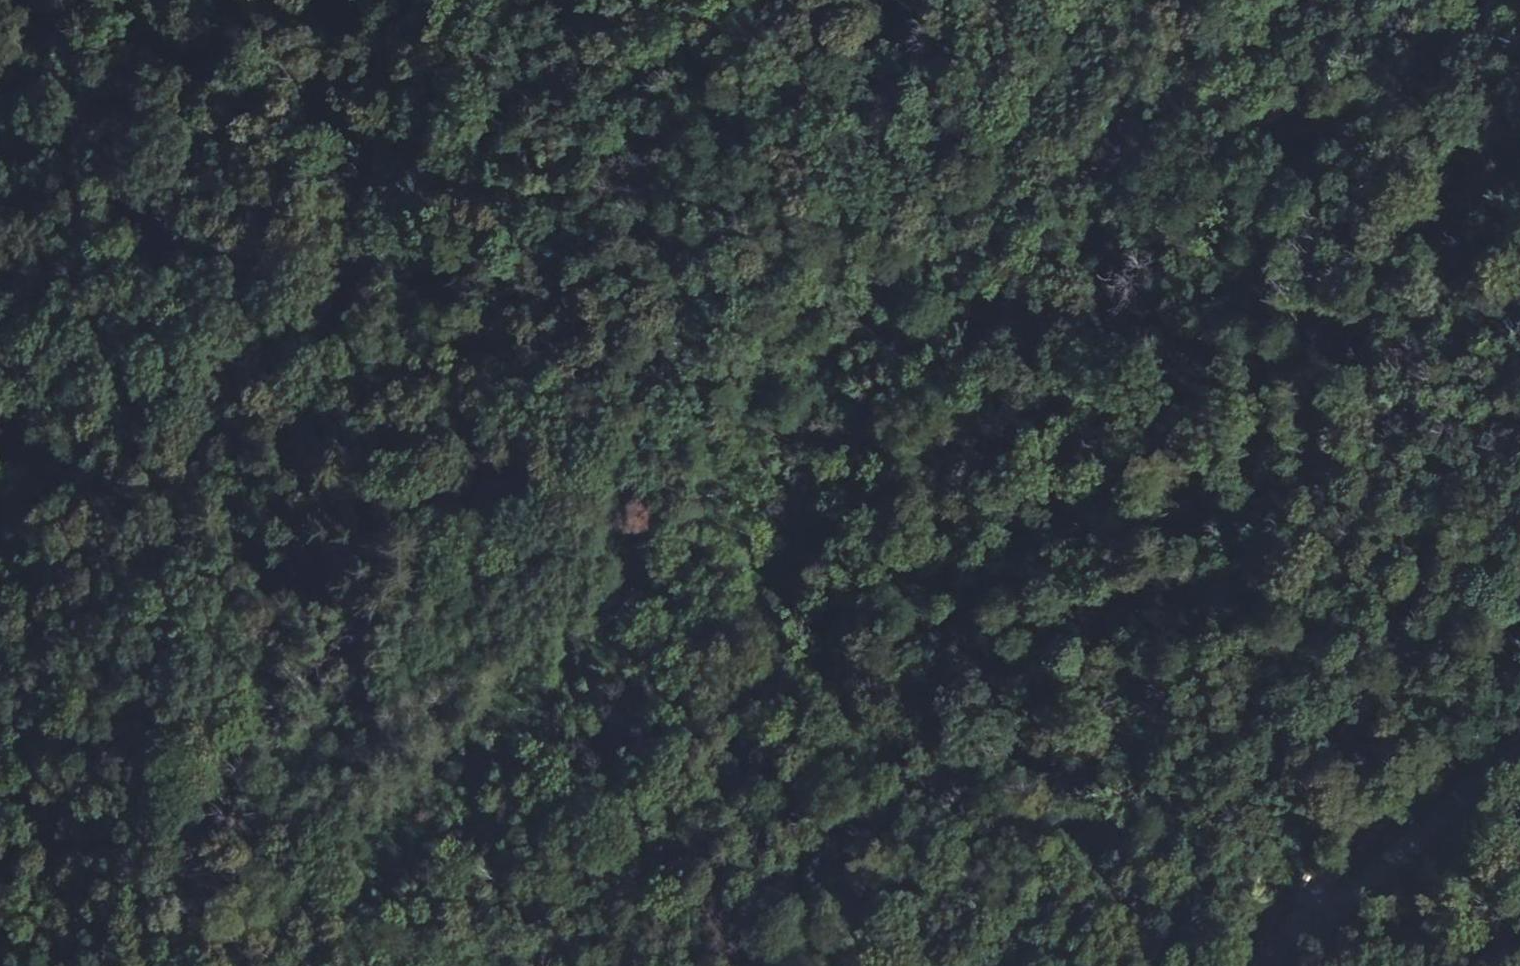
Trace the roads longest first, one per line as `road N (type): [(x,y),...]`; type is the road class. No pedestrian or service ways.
road 1 (track): [(1494,0),(1080,392),(1015,500)]
road 2 (tertiary): [(1259,965),(1372,842),(1505,732)]

